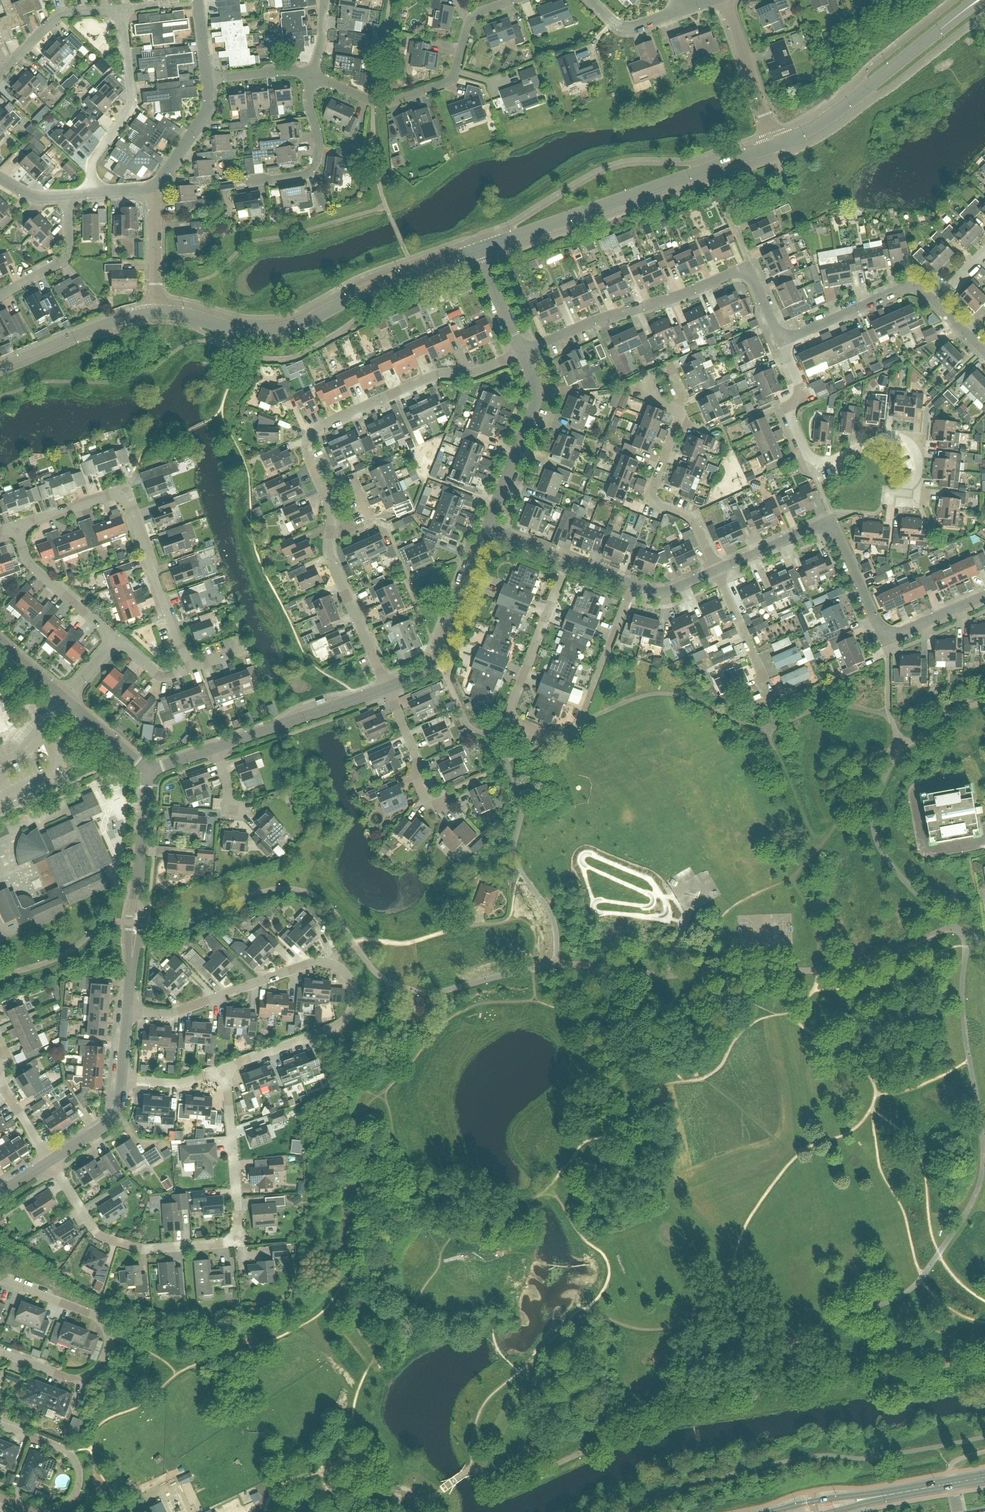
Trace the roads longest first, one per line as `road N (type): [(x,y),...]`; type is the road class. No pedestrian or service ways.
road 1 (residential): [(387,688),(340,579),(328,490),(310,459),(309,439),(441,373),(476,372),(522,353)]
road 2 (residential): [(49,1159),(100,1237),(145,1249),(240,1240),(226,1067)]
road 3 (residential): [(226,1067),(338,1027),(354,1002),(347,977),(317,962),(174,1013),(128,1011)]
road 4 (residential): [(633,584),(580,721),(557,737),(507,717),(568,561)]
road 5 (residential): [(984,595),(885,638),(831,519),(716,570)]
road 6 (tertiary): [(157,312),(278,331),(478,251)]
road 7 (tertiary): [(478,251),(777,145)]
road 8 (residential): [(781,342),(801,389),(792,421),(809,456),(835,460),(892,437),(913,447),(916,476),(894,501)]
road 9 (residential): [(187,670),(118,497),(16,526)]
road 10 (residential): [(0,1278),(97,1317),(109,1342),(97,1369),(75,1378),(0,1352)]
road 11 (residential): [(514,0),(468,26),(447,84),(385,105),(314,78)]
road 12 (unclassified): [(128,1011),(148,771)]
road 13 (residential): [(522,353),(748,272)]
road 14 (tertiary): [(777,145),(809,130),(970,7)]
road 15 (residential): [(682,411),(648,500),(694,519),(716,570)]
road 16 (unclassified): [(387,688),(438,658),(488,527)]
road 17 (residential): [(94,193),(92,162),(133,103),(121,9)]
road 18 (unclassified): [(488,527),(538,400),(522,353)]
road 19 (unclassified): [(215,748),(387,688)]
road 20 (residential): [(781,342),(908,287),(934,302)]
road 21 (tertiary): [(0,370),(157,312)]
road 22 (residential): [(248,184),(318,167),(314,78)]
road 23 (residential): [(16,526),(33,570),(115,640)]
road 24 (unclassified): [(777,145),(725,0)]
road 25 (residential): [(47,1511),(76,1492),(75,1461),(0,1424)]
road 26 (residential): [(0,75),(59,13),(121,9)]
road 27 (residential): [(772,702),(716,570)]
road 28 (residential): [(446,803),(425,801),(417,757),(387,688)]
road 29 (residential): [(0,295),(66,258),(67,194)]
road 30 (residential): [(155,189),(210,109),(207,80)]
road 31 (residential): [(157,312),(155,189)]

